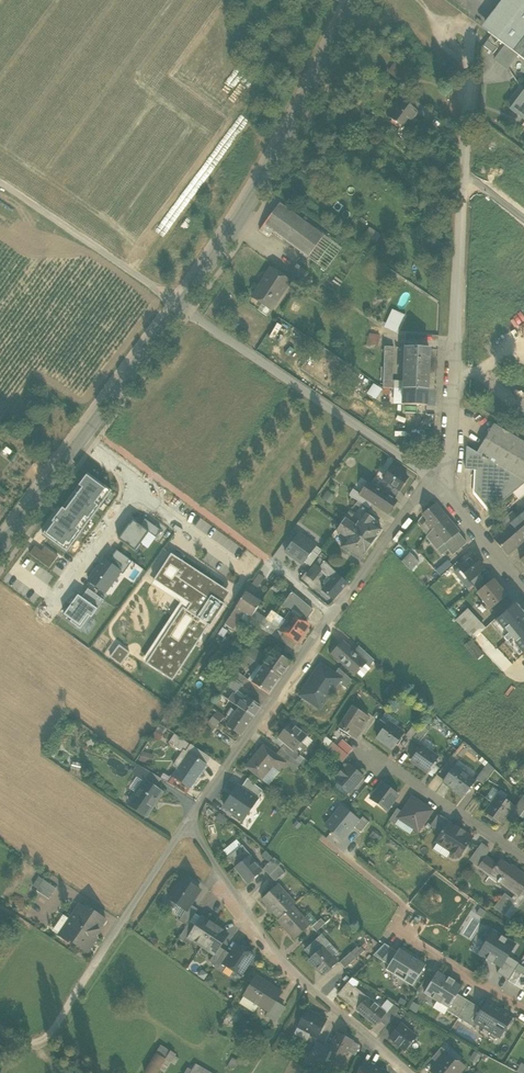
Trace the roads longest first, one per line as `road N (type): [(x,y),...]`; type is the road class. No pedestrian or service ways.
road 1 (residential): [(439,481),(448,463),(471,26)]
road 2 (secondary): [(354,0),(284,148),(182,308)]
road 3 (residential): [(411,1072),(272,949),(185,824)]
road 4 (residential): [(439,481),(182,308)]
road 5 (residential): [(523,1010),(404,934),(415,915),(326,842)]
road 6 (residential): [(185,824),(333,616)]
road 7 (residential): [(83,439),(120,466),(134,490),(46,614)]
road 8 (unclassified): [(182,308),(0,184)]
road 9 (residential): [(523,857),(366,750)]
road 10 (residential): [(333,616),(439,481)]
road 11 (secondary): [(182,308),(83,439)]
road 12 (residential): [(185,824),(96,959)]
road 13 (track): [(96,959),(35,1050),(0,1027)]
road 14 (secondary): [(83,439),(0,552)]
road 15 (residential): [(523,590),(439,481)]

